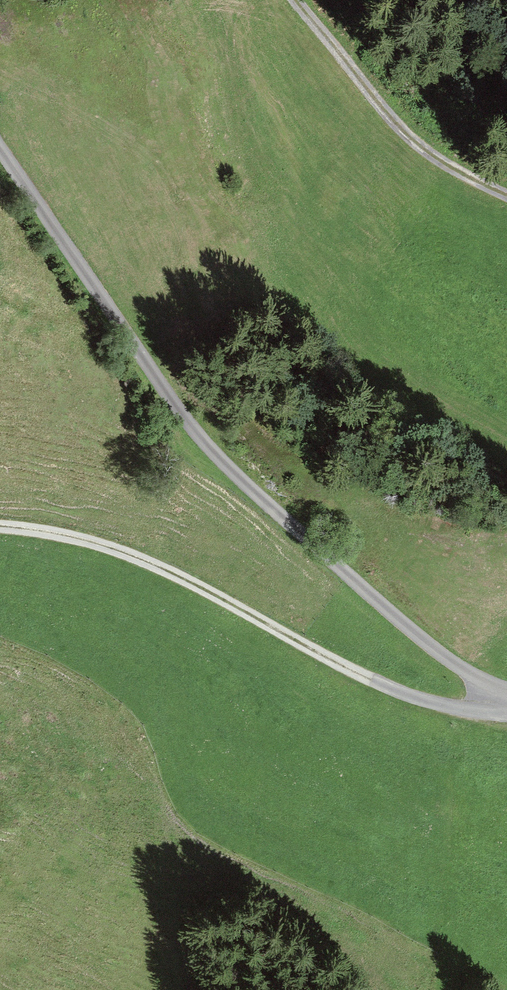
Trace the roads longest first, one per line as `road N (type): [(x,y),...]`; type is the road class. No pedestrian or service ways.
road 1 (track): [(0,144),(216,455),(462,669)]
road 2 (track): [(0,526),(85,541),(179,576),(398,692),(463,708),(506,708)]
road 3 (track): [(506,194),(450,168),(407,134),(298,0)]

